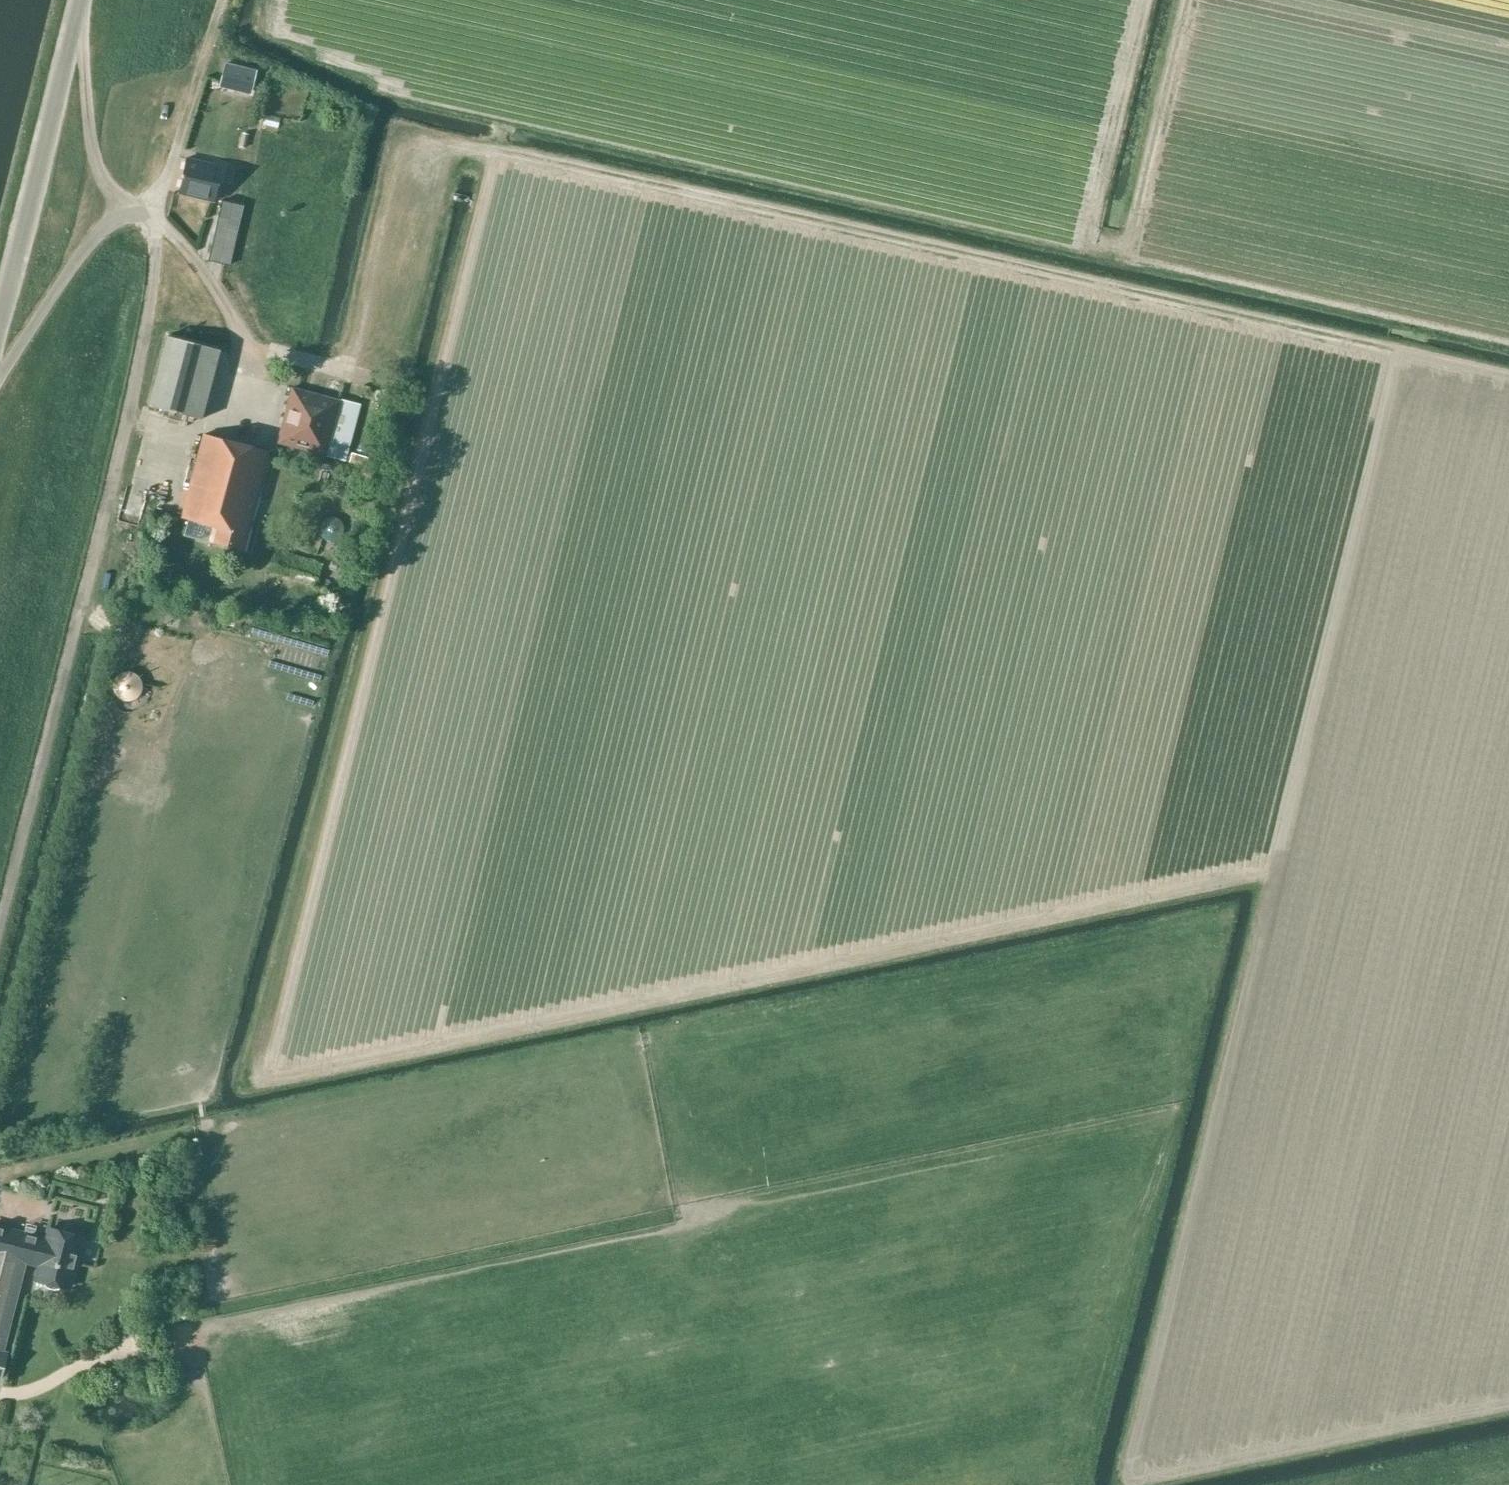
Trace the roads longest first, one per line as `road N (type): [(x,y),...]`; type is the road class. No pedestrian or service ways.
road 1 (unclassified): [(0,326),(80,0)]
road 2 (track): [(146,212),(179,145),(223,0)]

